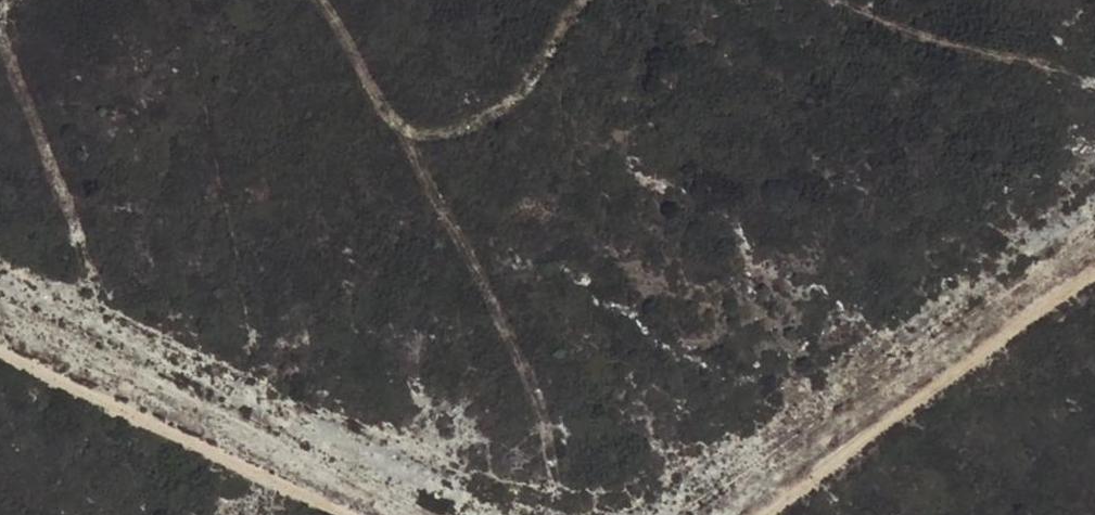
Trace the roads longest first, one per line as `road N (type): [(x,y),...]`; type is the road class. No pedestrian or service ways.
road 1 (track): [(372,514),(0,337)]
road 2 (track): [(778,514),(1094,292)]

